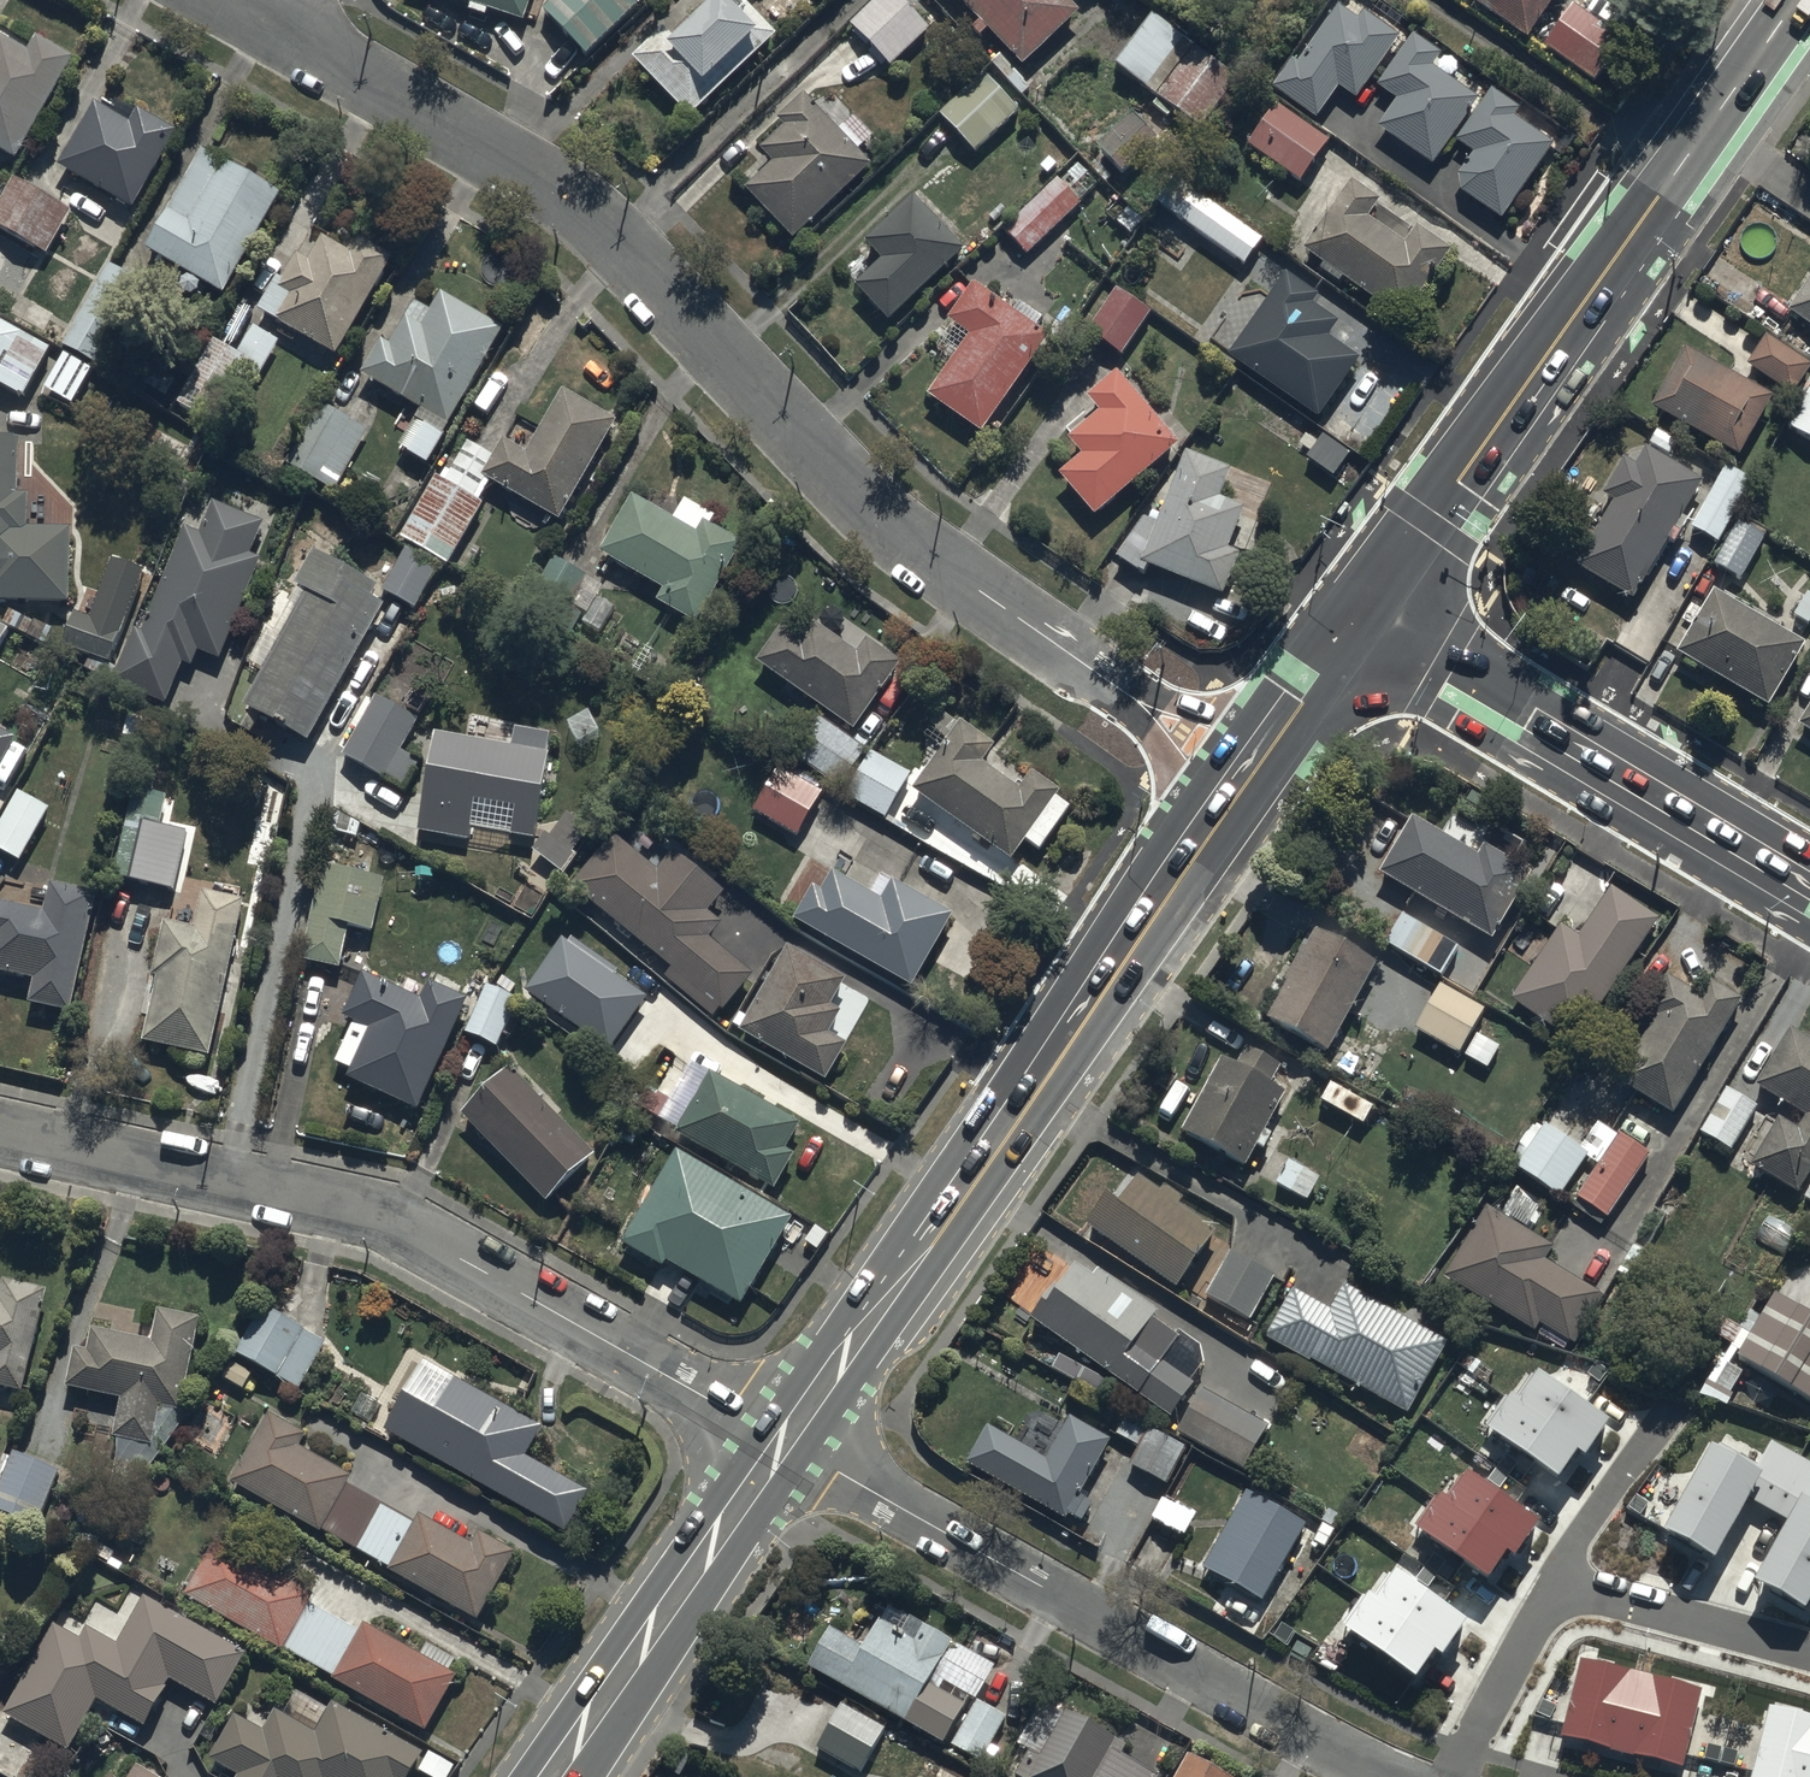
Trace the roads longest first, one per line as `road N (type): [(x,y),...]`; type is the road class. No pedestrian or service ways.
road 1 (residential): [(260,33),(600,228),(885,517),(1130,696)]
road 2 (residential): [(795,1445),(399,1219),(0,1131)]
road 3 (secondary): [(1797,0),(1364,623)]
road 4 (secondary): [(1196,862),(795,1445)]
road 5 (residential): [(795,1445),(1326,1748),(1396,1776)]
road 6 (secondary): [(1809,891),(1364,623)]
road 7 (residential): [(1444,1776),(1539,1623),(1567,1605),(1645,1616),(1809,1666)]
road 8 (secondary): [(795,1445),(567,1776)]
road 9 (secondary): [(1299,713),(1196,862)]
road 10 (residential): [(1196,862),(1165,757),(1130,696)]
road 11 (residential): [(1130,696),(1299,713)]

